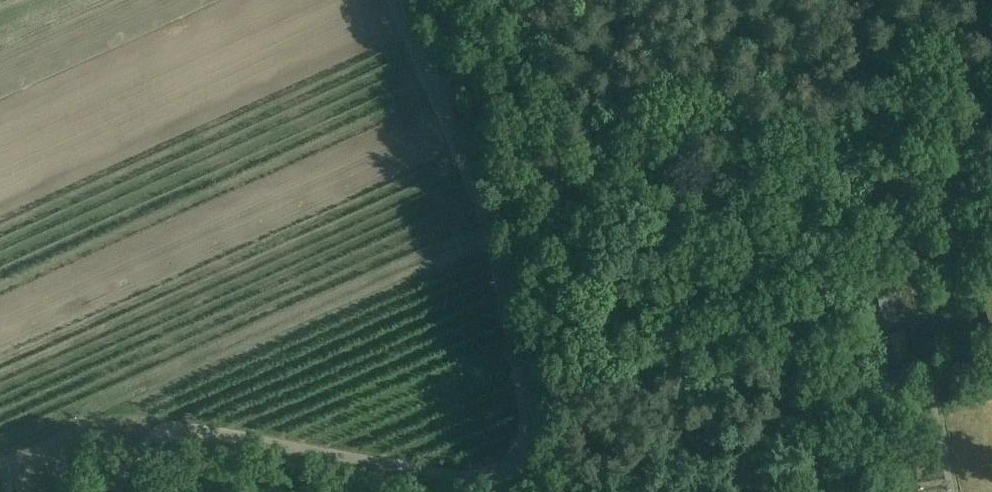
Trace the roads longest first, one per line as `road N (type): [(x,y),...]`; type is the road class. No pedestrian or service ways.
road 1 (unclassified): [(109,491),(180,431),(488,459),(522,448),(526,415),(492,245),(383,0)]

